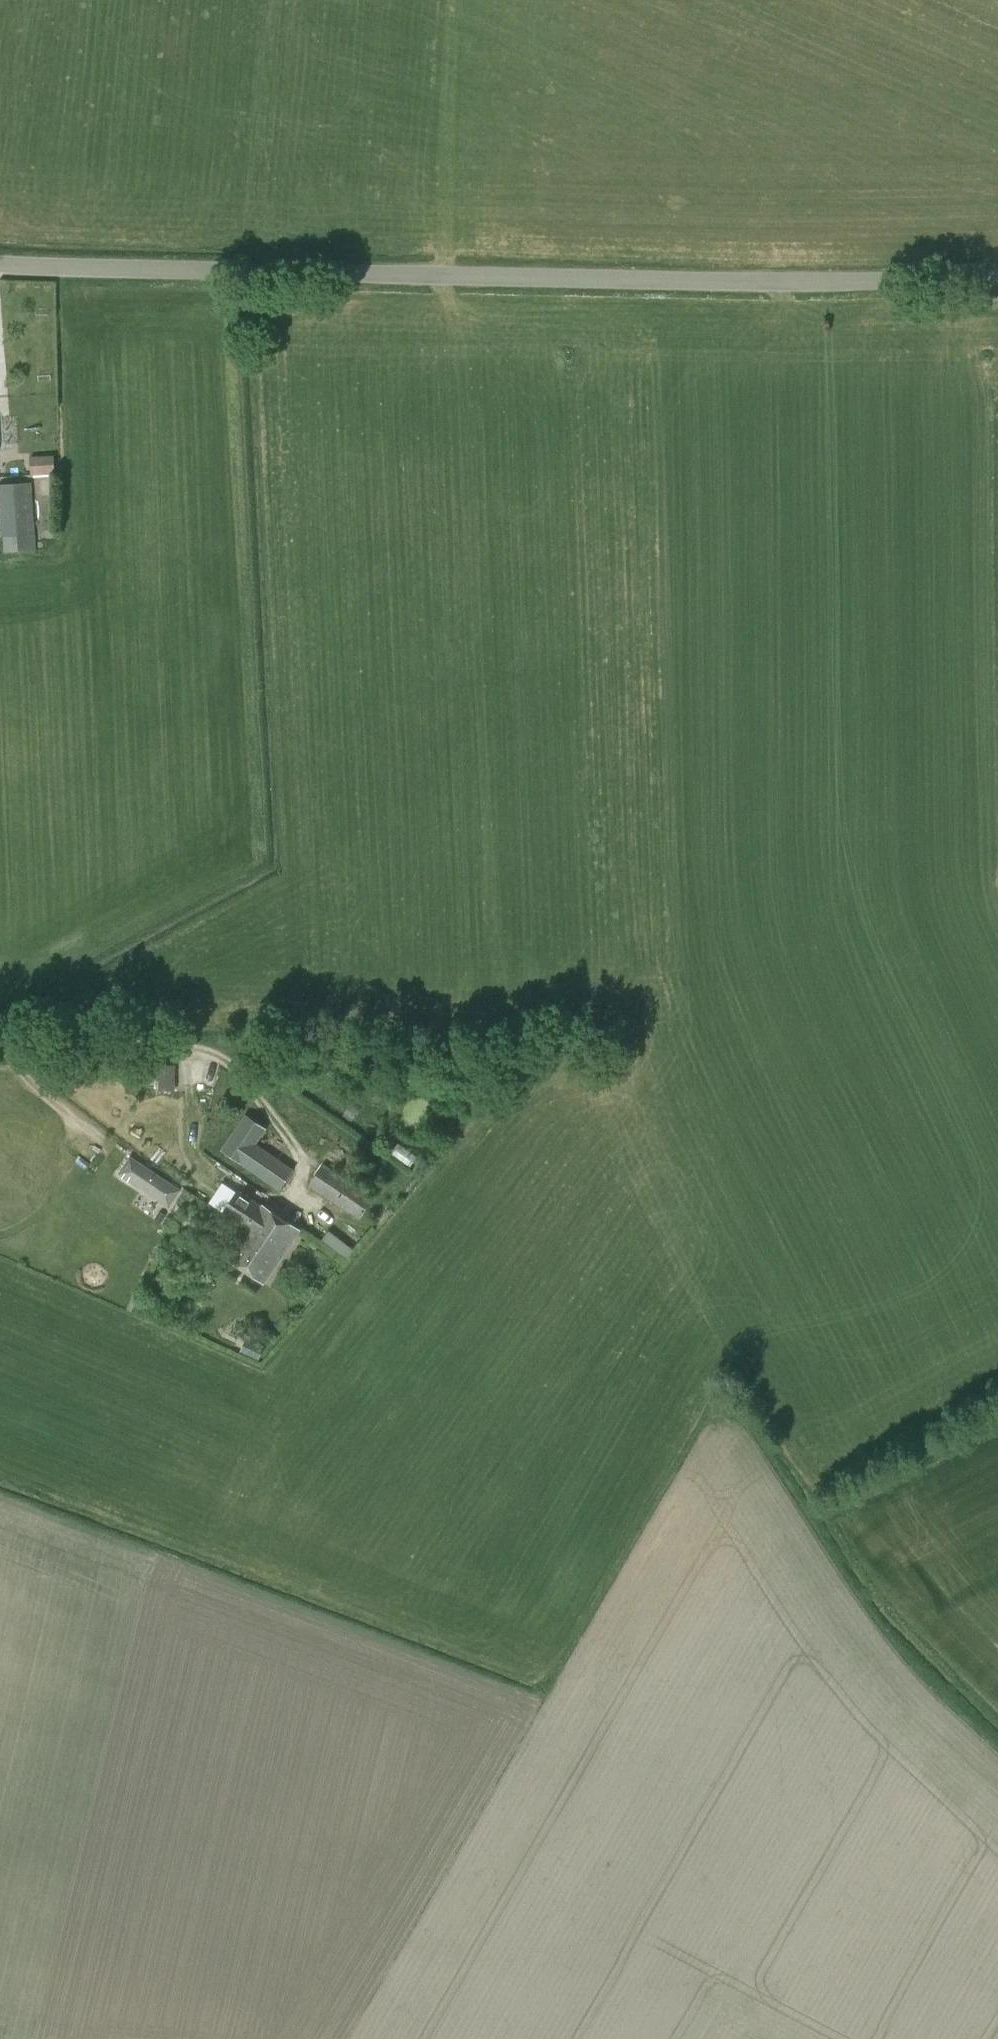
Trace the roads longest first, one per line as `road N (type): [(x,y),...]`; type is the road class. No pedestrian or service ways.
road 1 (unclassified): [(997,275),(463,276),(0,262)]

